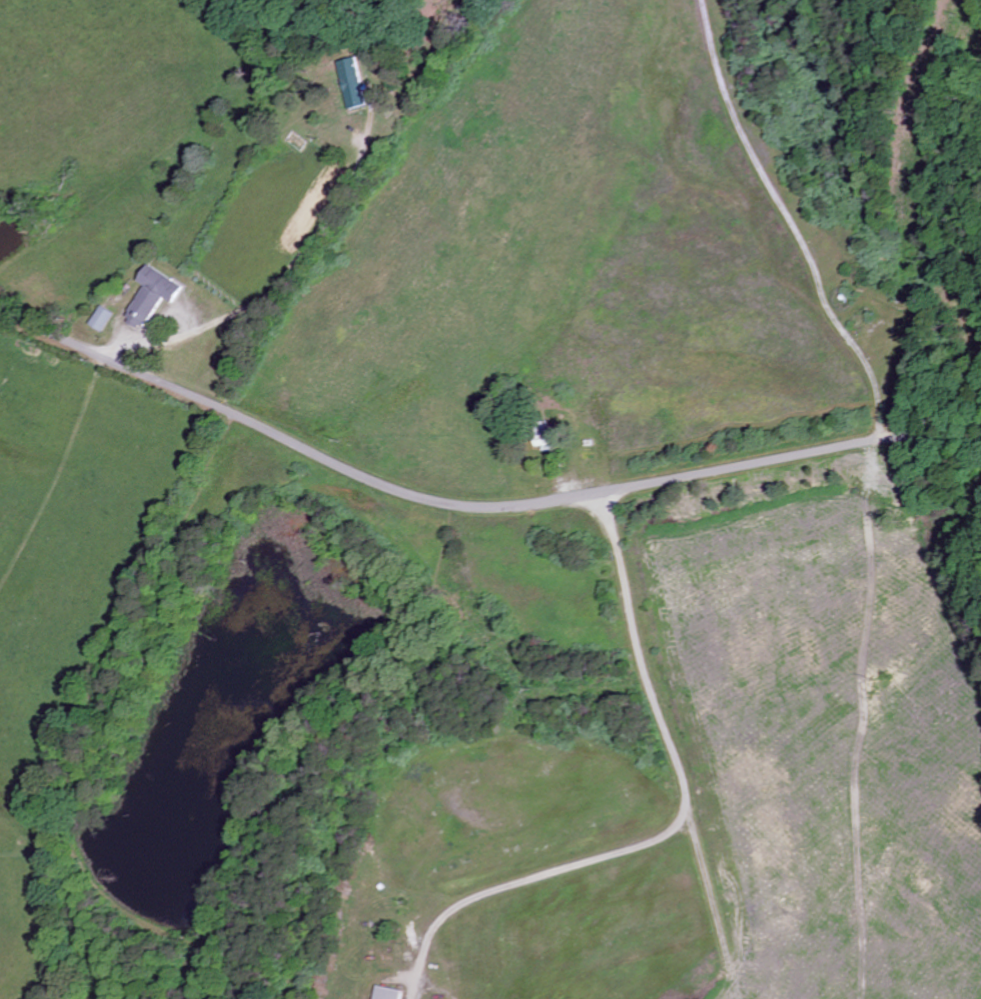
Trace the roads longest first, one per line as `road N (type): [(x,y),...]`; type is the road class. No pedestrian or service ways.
road 1 (residential): [(980,440),(874,441),(561,499),(471,507),(349,471),(0,314)]
road 2 (track): [(688,814),(738,998)]

